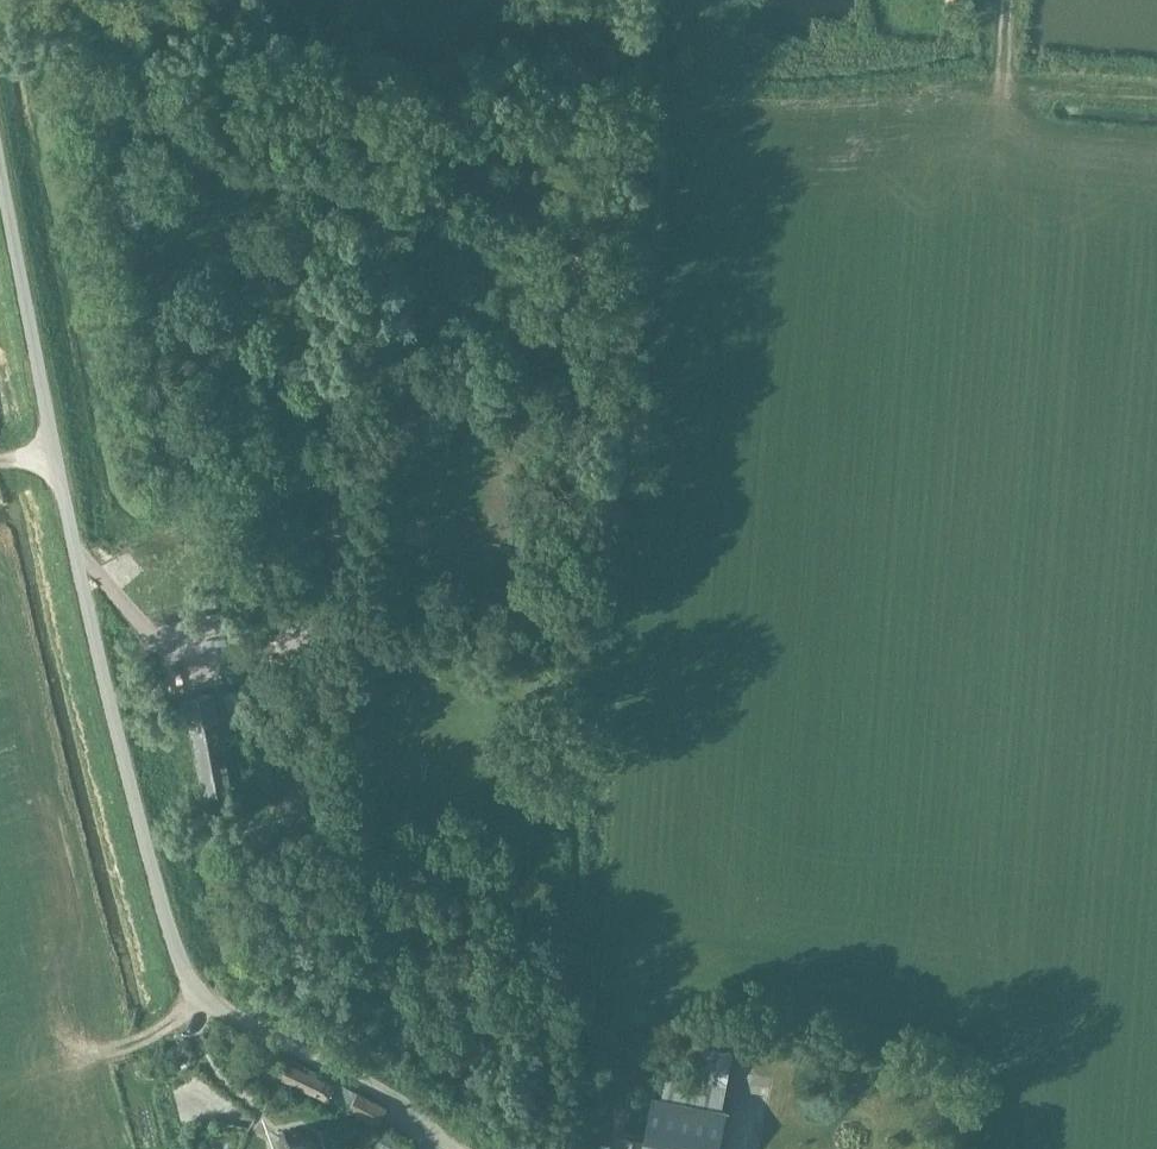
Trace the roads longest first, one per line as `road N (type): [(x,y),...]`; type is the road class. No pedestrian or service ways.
road 1 (unclassified): [(444,1148),(401,1106),(180,988),(77,621),(0,153)]
road 2 (track): [(0,1135),(53,1103),(96,1047),(143,1030),(180,988)]
road 3 (track): [(1009,0),(1003,82),(1156,95)]

